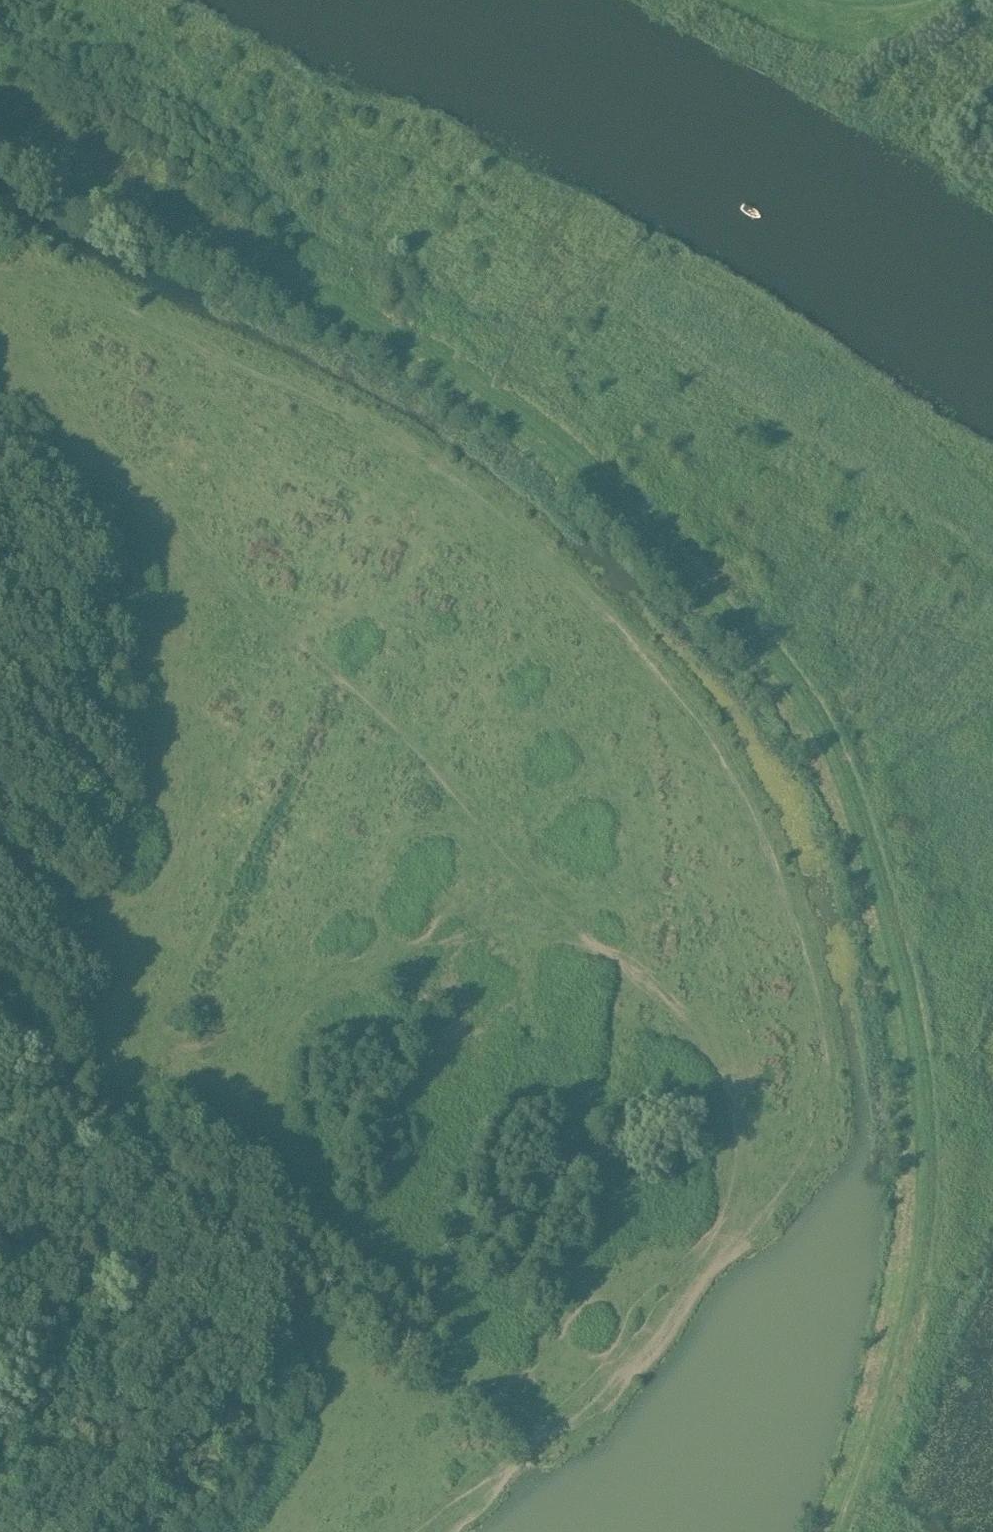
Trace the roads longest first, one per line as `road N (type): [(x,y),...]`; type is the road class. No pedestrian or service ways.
road 1 (track): [(0,1446),(138,1306),(217,1197)]

